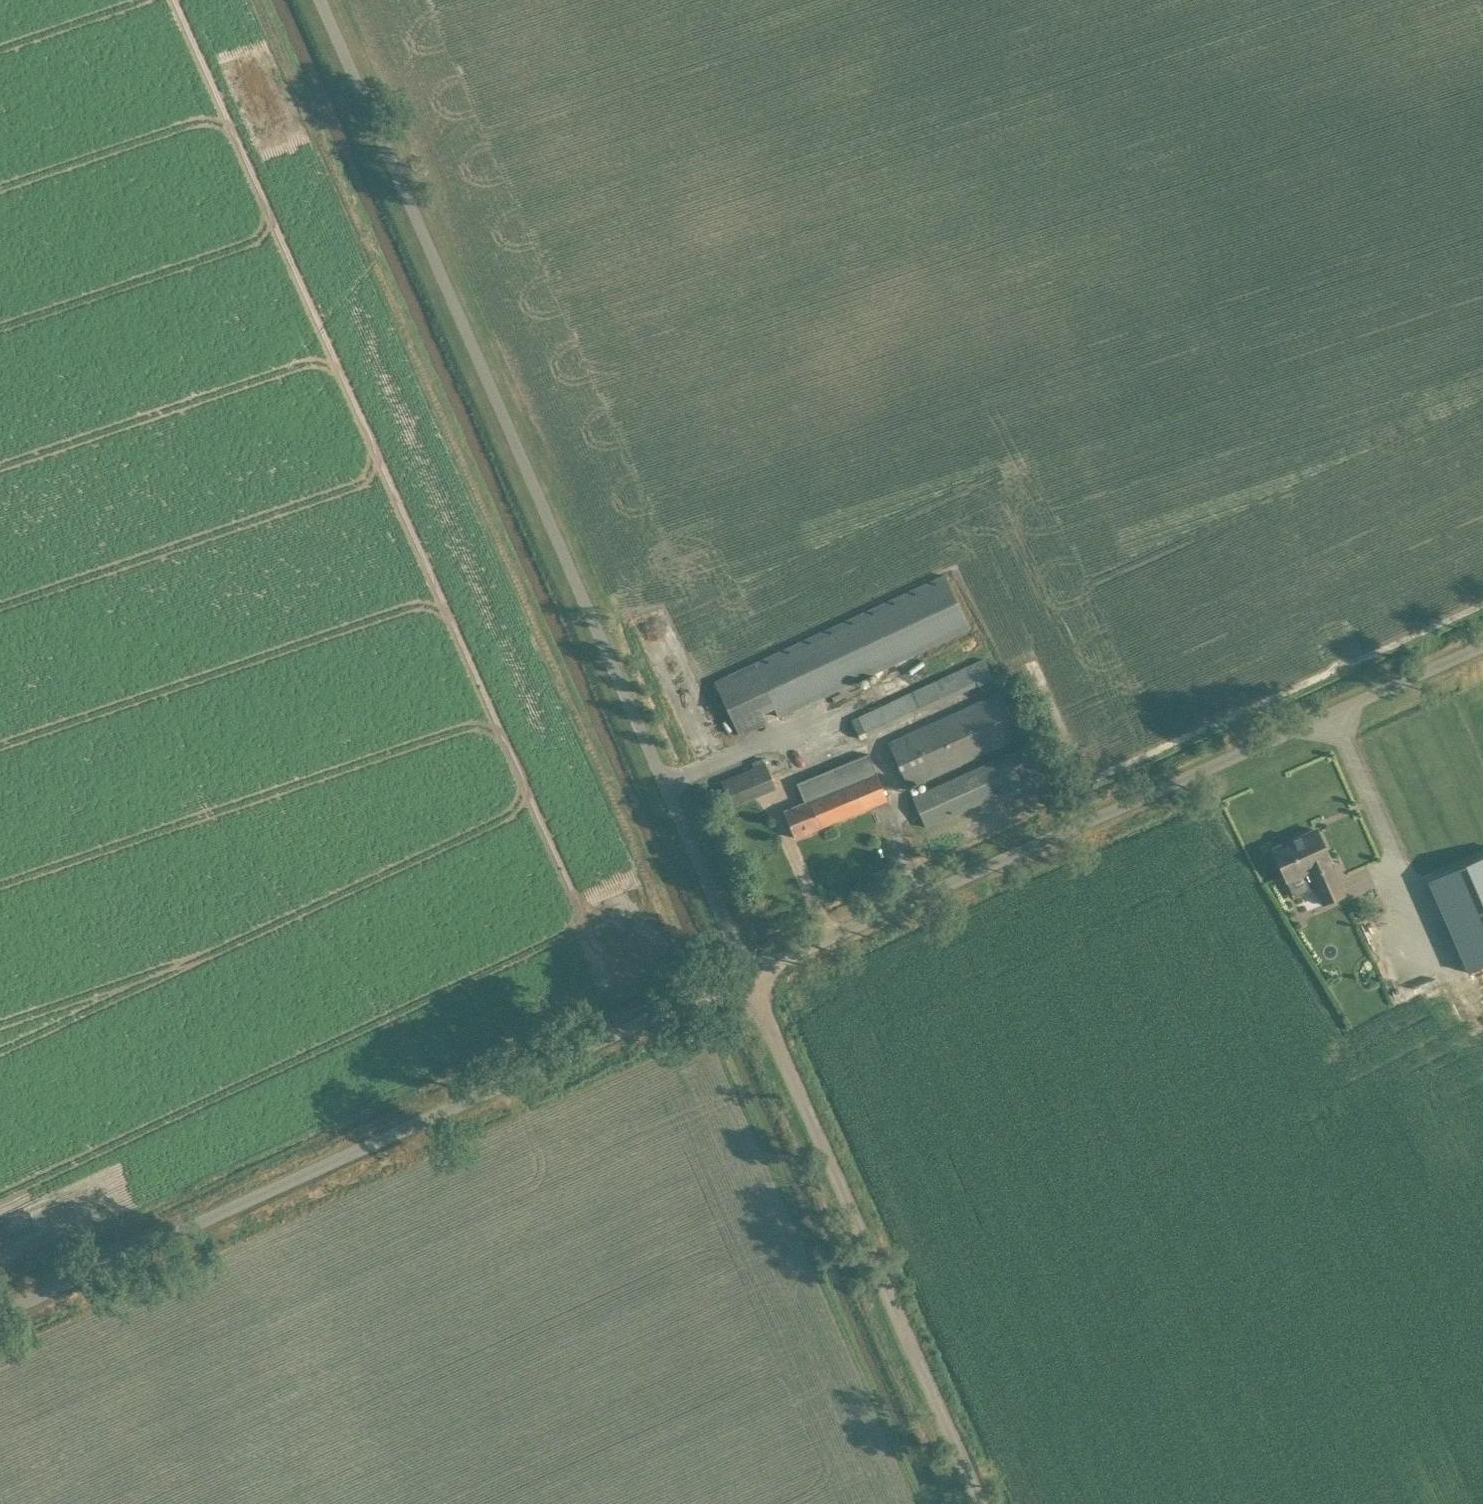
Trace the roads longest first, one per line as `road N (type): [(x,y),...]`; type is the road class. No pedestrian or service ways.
road 1 (unclassified): [(743,975),(318,0)]
road 2 (unclassified): [(0,1312),(743,975)]
road 3 (unclassified): [(743,975),(1482,646)]
road 4 (track): [(981,1503),(743,975)]

